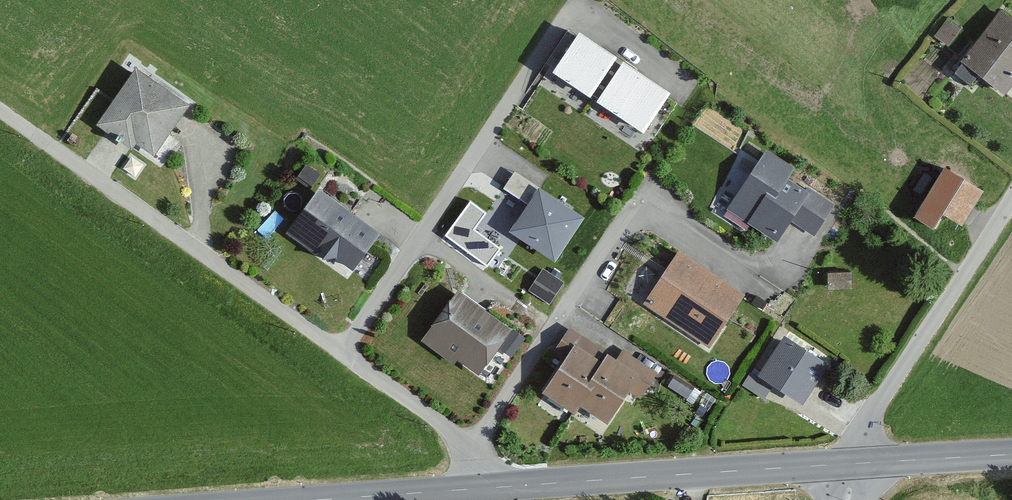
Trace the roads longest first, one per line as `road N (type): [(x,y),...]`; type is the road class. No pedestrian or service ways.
road 1 (residential): [(491,488),(471,447),(0,109)]
road 2 (tertiary): [(851,463),(491,488)]
road 3 (unclassified): [(851,463),(1011,192)]
road 4 (tertiary): [(851,463),(1011,455)]
road 5 (tertiary): [(491,488),(340,499)]

